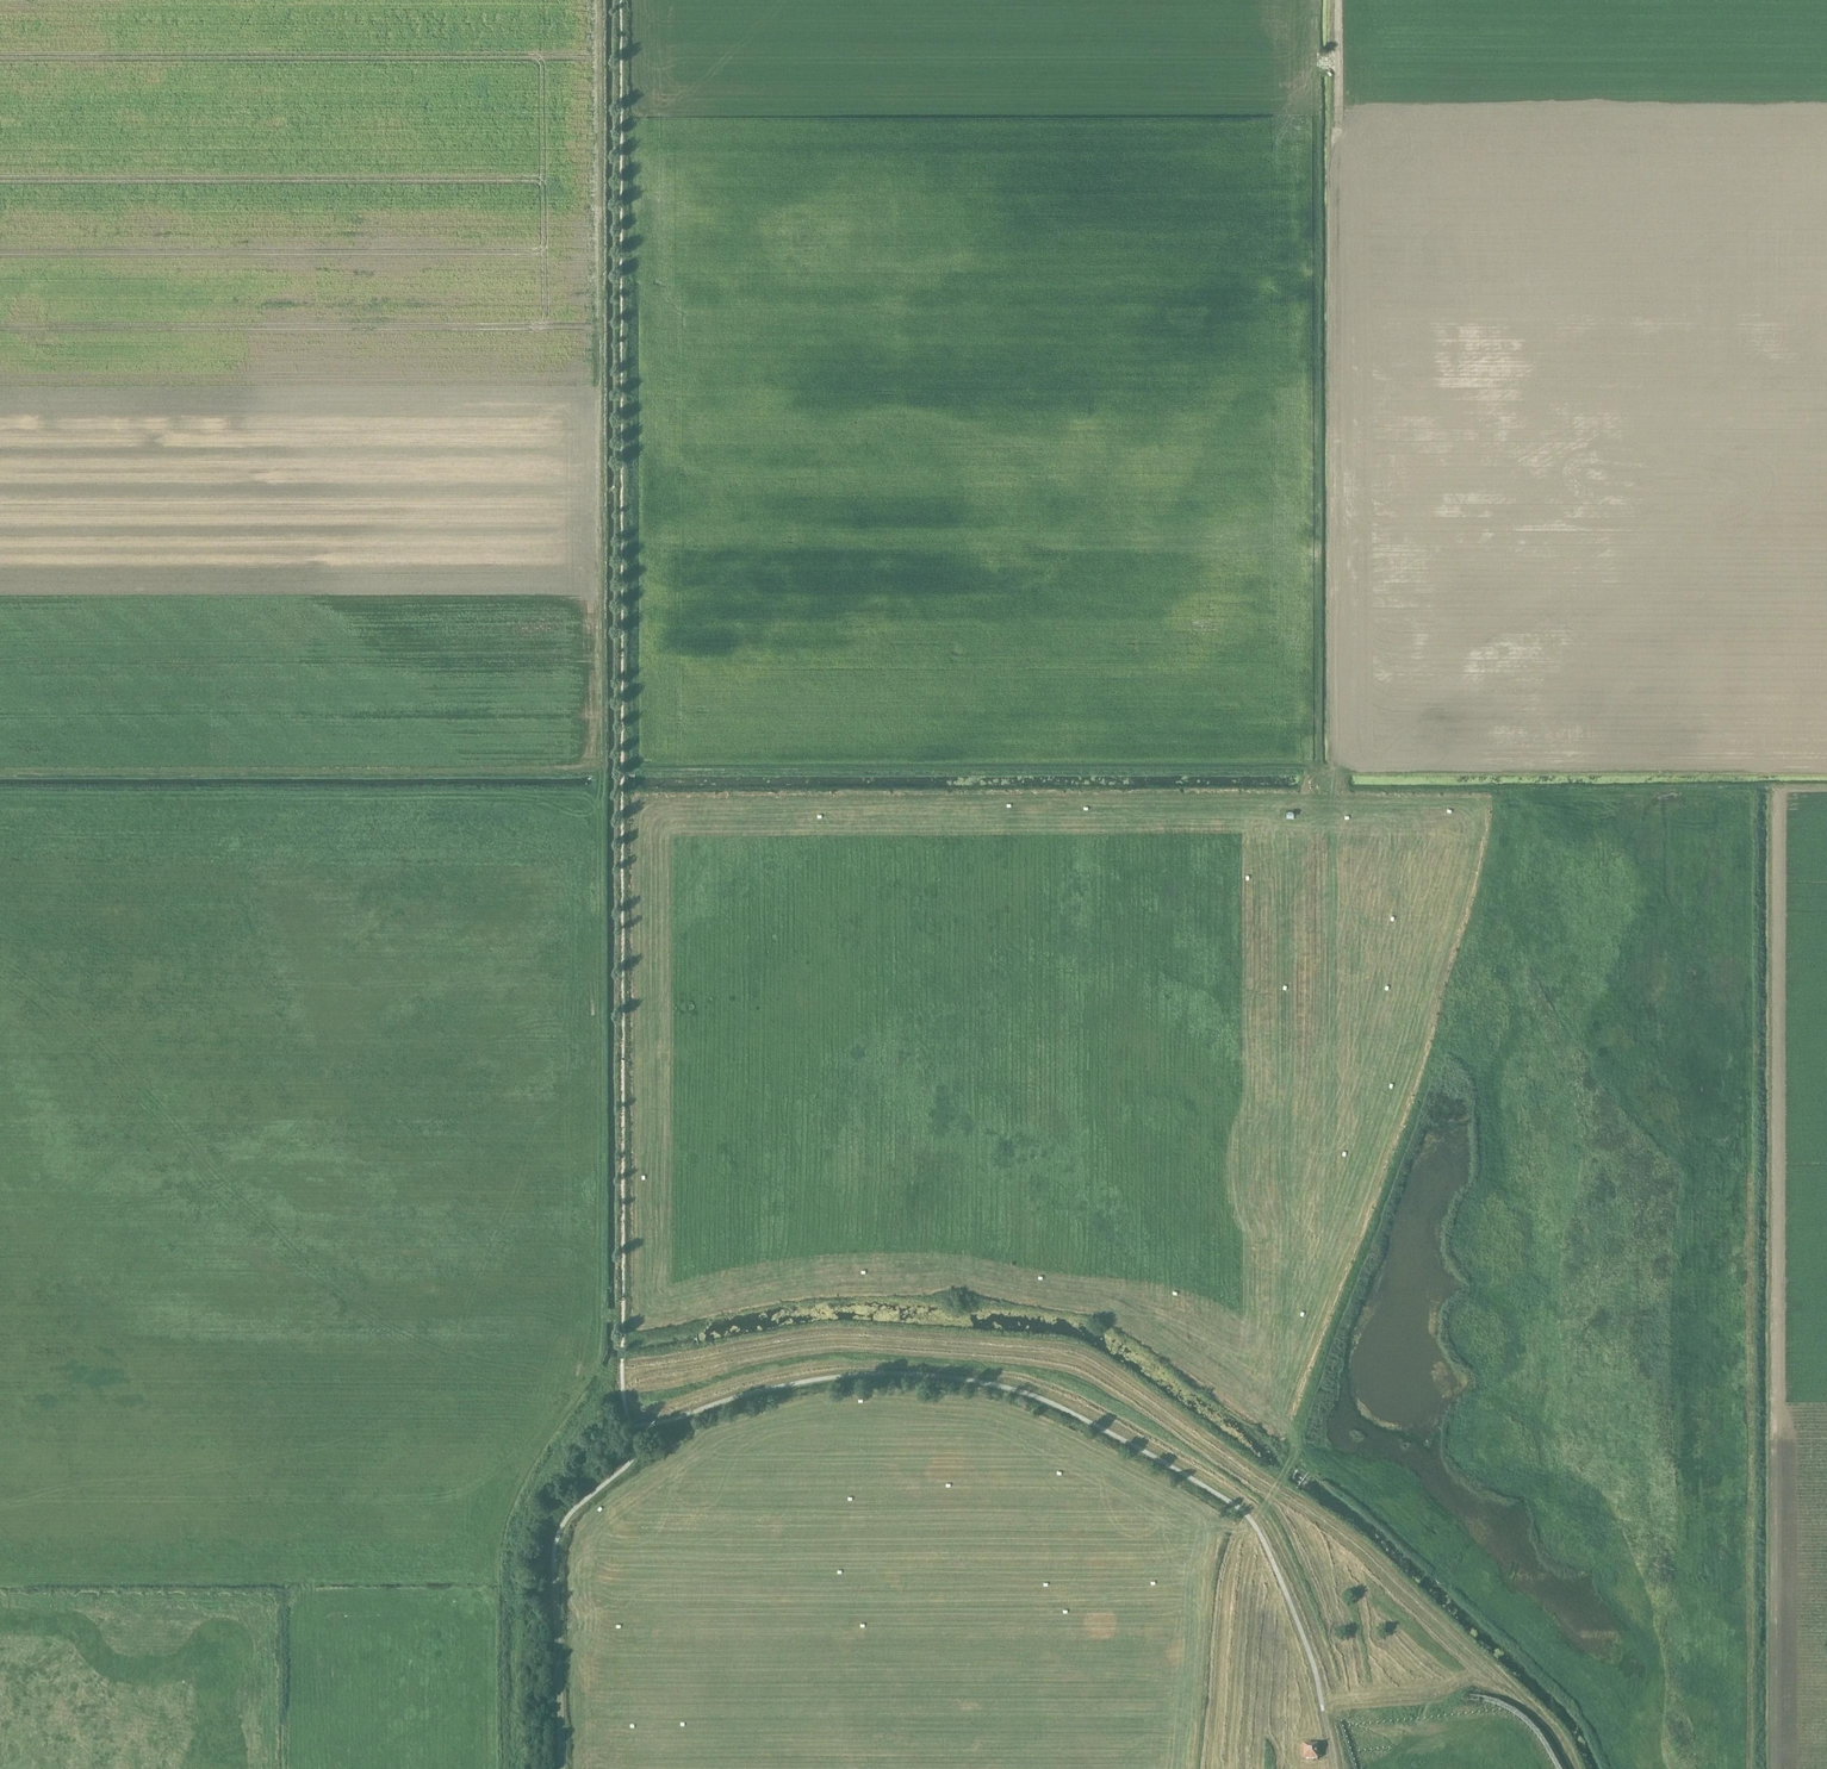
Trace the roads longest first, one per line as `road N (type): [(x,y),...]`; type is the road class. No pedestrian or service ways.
road 1 (track): [(1206,1768),(1226,1558),(1252,1521)]

